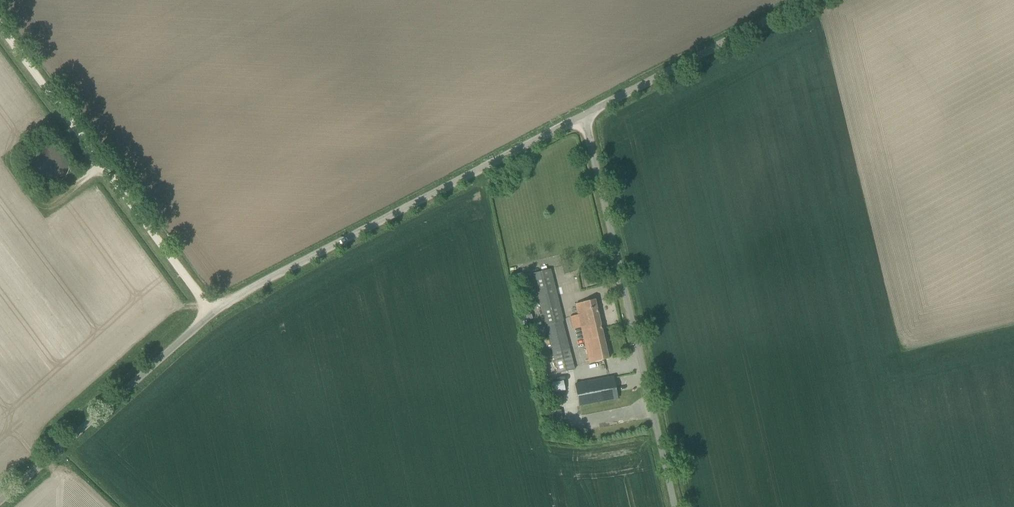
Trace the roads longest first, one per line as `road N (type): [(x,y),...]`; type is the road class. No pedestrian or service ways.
road 1 (unclassified): [(0,506),(239,295),(584,116)]
road 2 (unclassified): [(676,506),(584,116)]
road 3 (track): [(0,22),(216,312)]
road 4 (unclassified): [(584,116),(807,0)]

